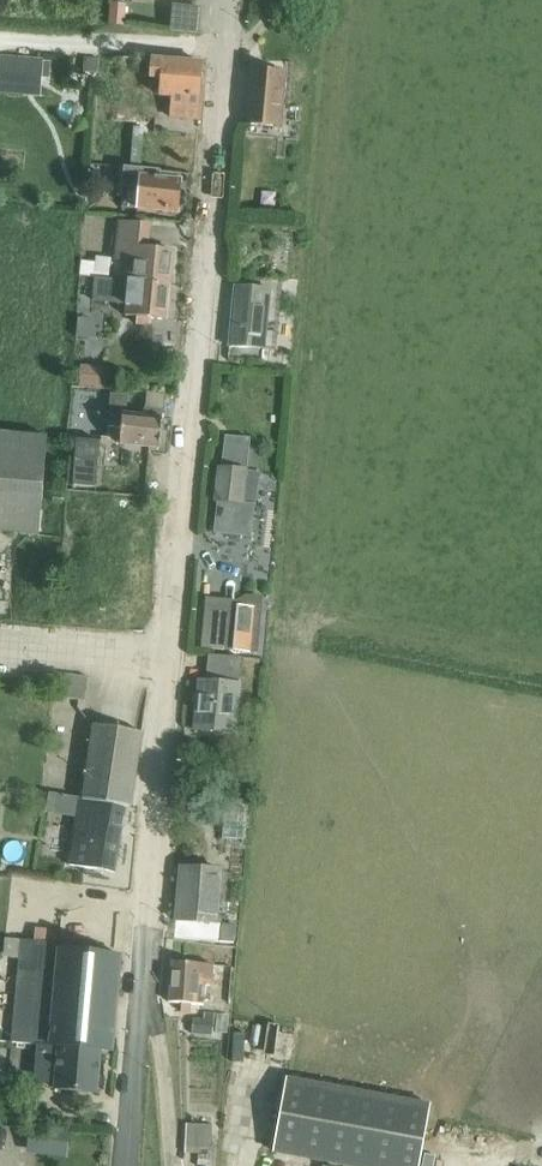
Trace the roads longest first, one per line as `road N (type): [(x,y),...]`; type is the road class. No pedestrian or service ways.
road 1 (residential): [(125,1165),(226,0)]
road 2 (track): [(0,38),(221,53)]

